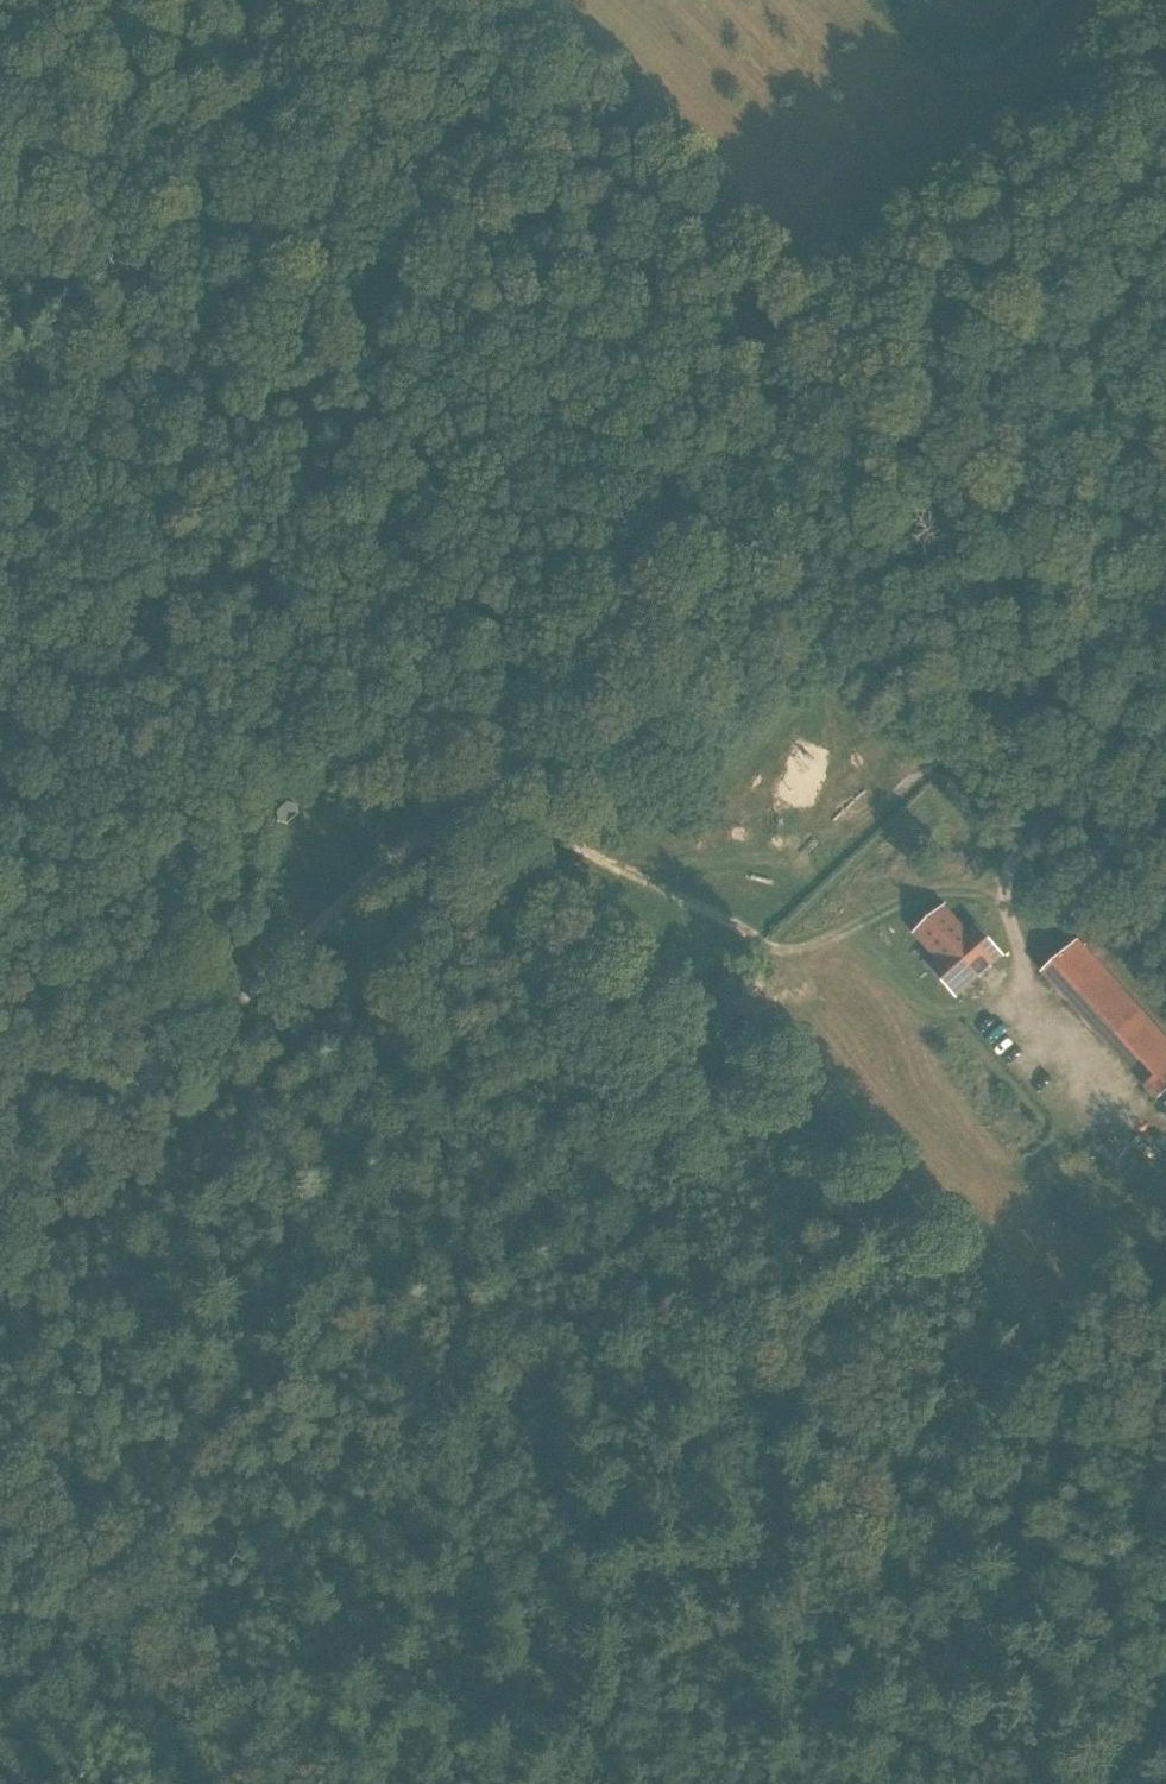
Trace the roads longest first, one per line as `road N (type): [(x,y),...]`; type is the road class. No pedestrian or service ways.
road 1 (track): [(0,1211),(908,385)]
road 2 (track): [(470,787),(771,950),(823,940),(927,893),(1002,894)]
road 3 (track): [(908,385),(1165,150)]
road 4 (track): [(860,925),(937,1011),(961,1011),(1011,991)]

